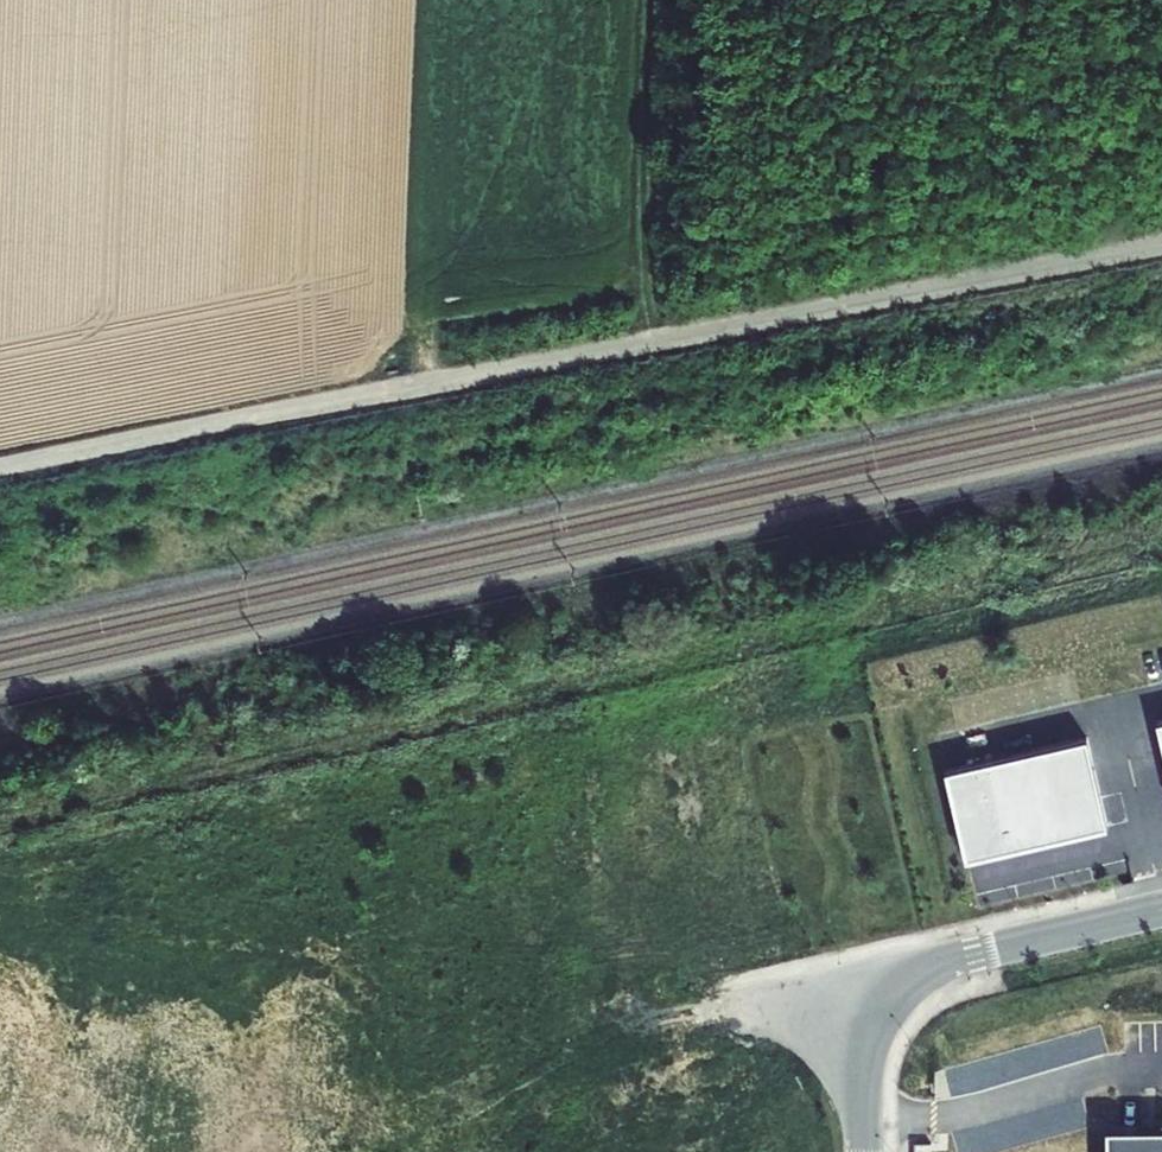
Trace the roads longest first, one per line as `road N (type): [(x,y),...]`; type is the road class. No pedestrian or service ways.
road 1 (track): [(1161,249),(0,468)]
road 2 (unclassified): [(1161,911),(838,986)]
road 3 (unclassified): [(838,986),(863,1151)]

